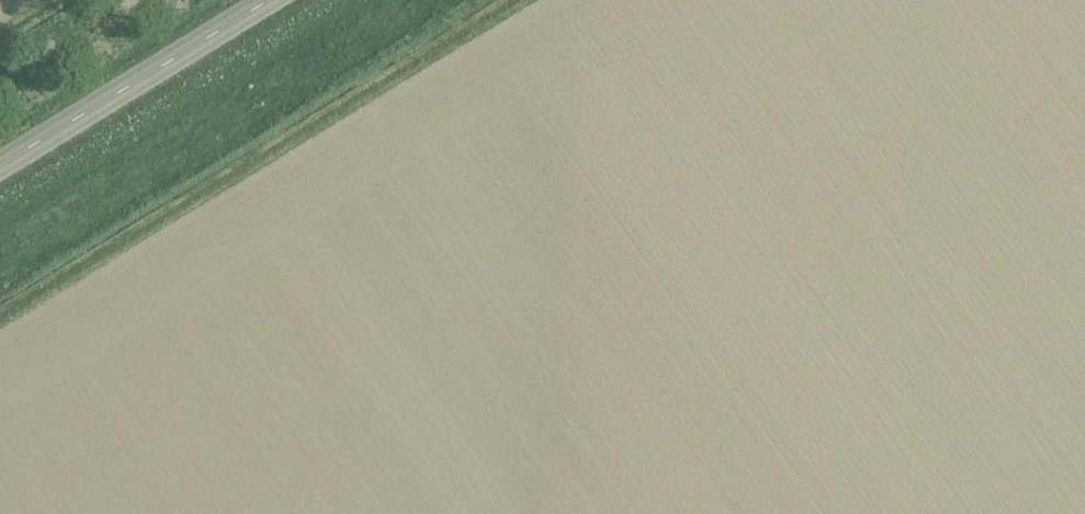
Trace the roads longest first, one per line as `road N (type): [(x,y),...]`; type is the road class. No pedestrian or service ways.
road 1 (unclassified): [(0,170),(276,0)]

